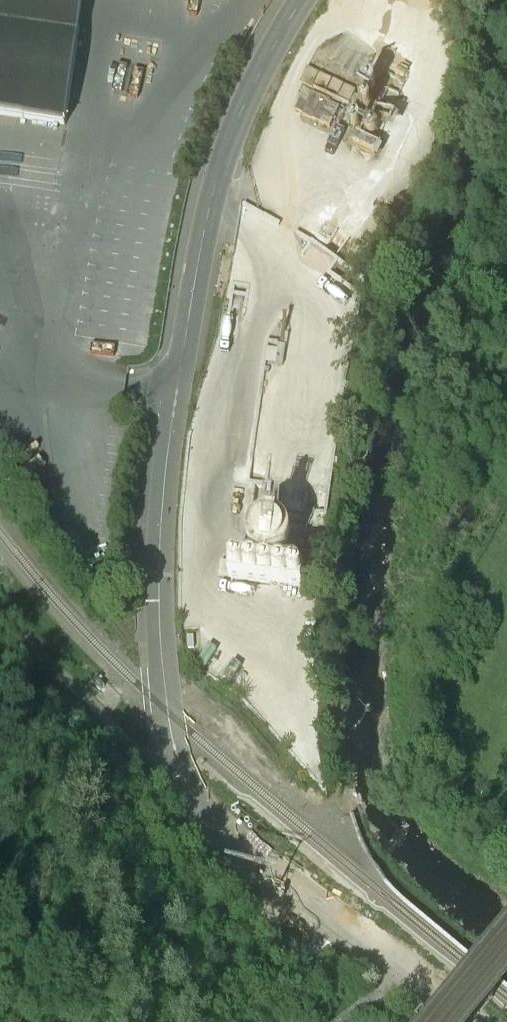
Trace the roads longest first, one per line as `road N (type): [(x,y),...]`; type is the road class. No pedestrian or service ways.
road 1 (secondary): [(476,1021),(389,945),(232,836),(190,789),(150,624),(174,394),(215,183),(255,80),(303,0)]
road 2 (track): [(0,639),(38,689),(152,753),(167,710)]

